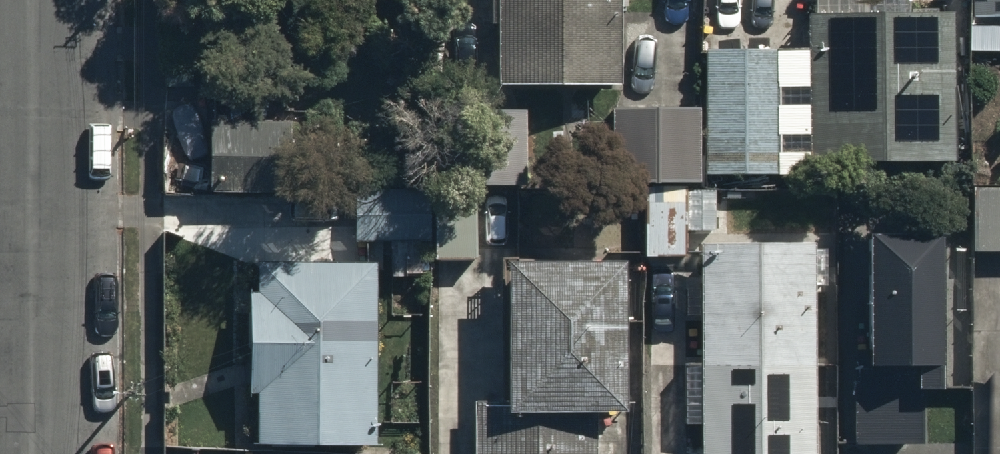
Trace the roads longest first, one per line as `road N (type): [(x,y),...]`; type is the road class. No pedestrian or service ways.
road 1 (residential): [(34,0),(33,453)]

